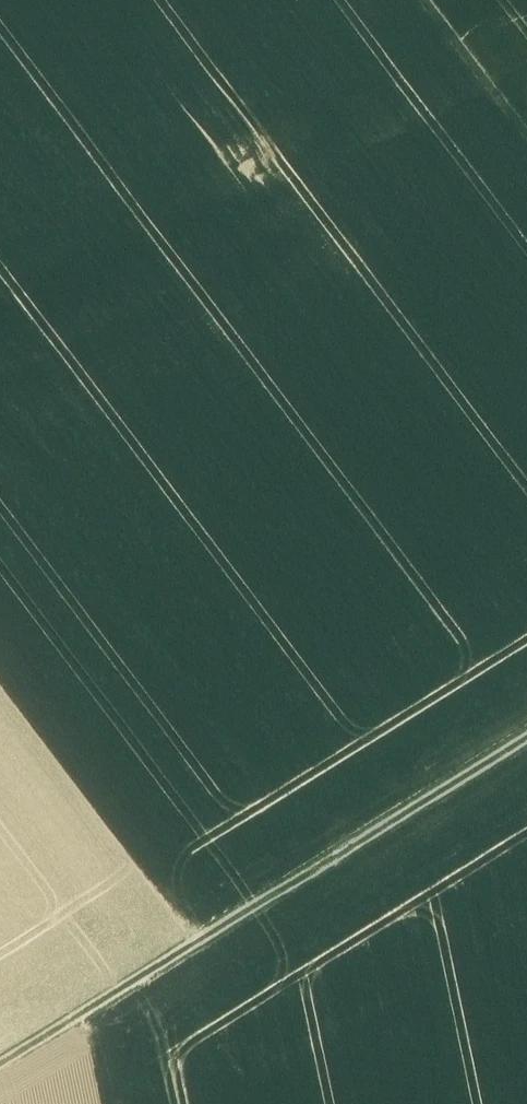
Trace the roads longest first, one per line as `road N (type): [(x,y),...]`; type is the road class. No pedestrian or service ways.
road 1 (track): [(526,748),(0,1078)]

